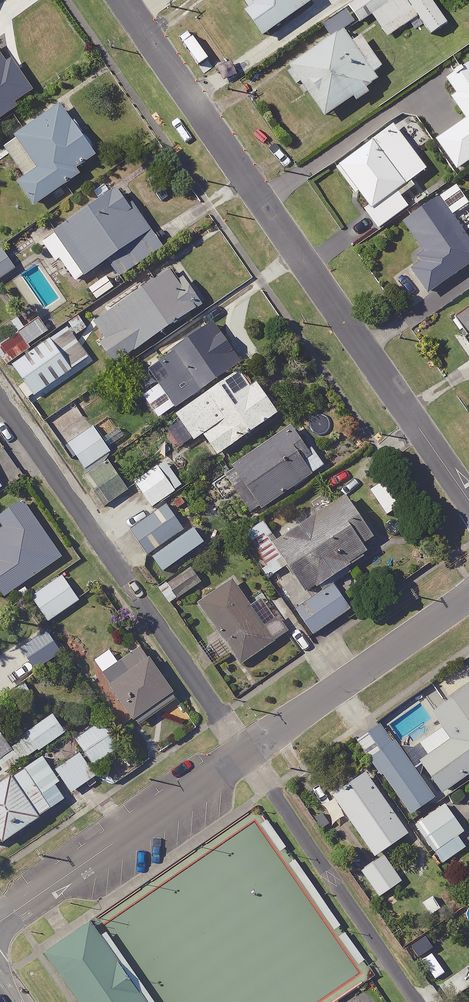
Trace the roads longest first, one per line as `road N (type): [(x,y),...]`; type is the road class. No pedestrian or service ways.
road 1 (residential): [(122,0),(468,500)]
road 2 (residential): [(0,400),(245,751)]
road 3 (residential): [(245,751),(418,1001)]
road 4 (residential): [(0,924),(245,751)]
road 5 (residential): [(245,751),(468,597)]

